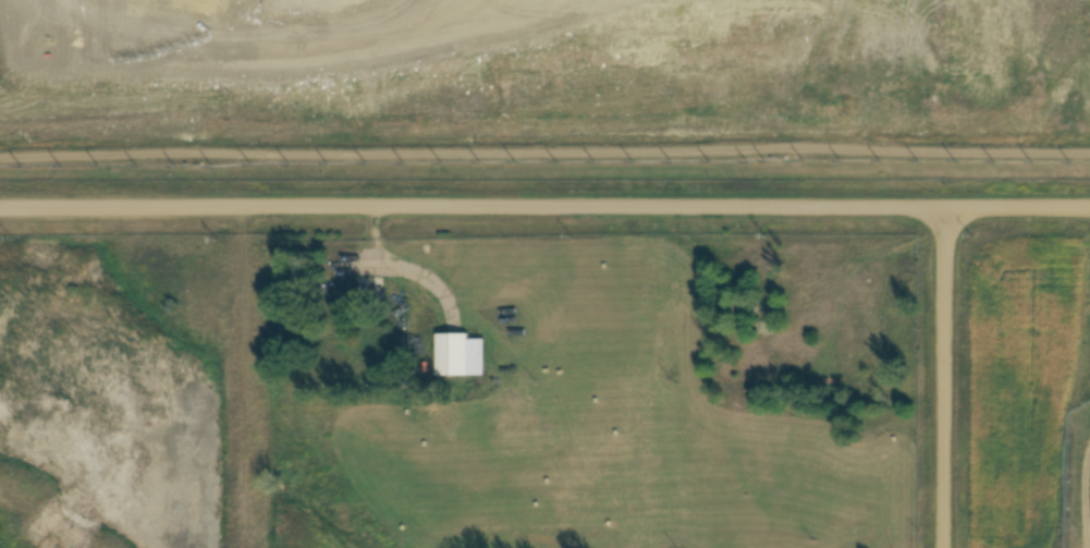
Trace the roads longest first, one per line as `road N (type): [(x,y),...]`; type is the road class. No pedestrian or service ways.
road 1 (residential): [(944,207),(0,209)]
road 2 (residential): [(950,547),(944,207)]
road 3 (residential): [(1089,207),(944,207)]

